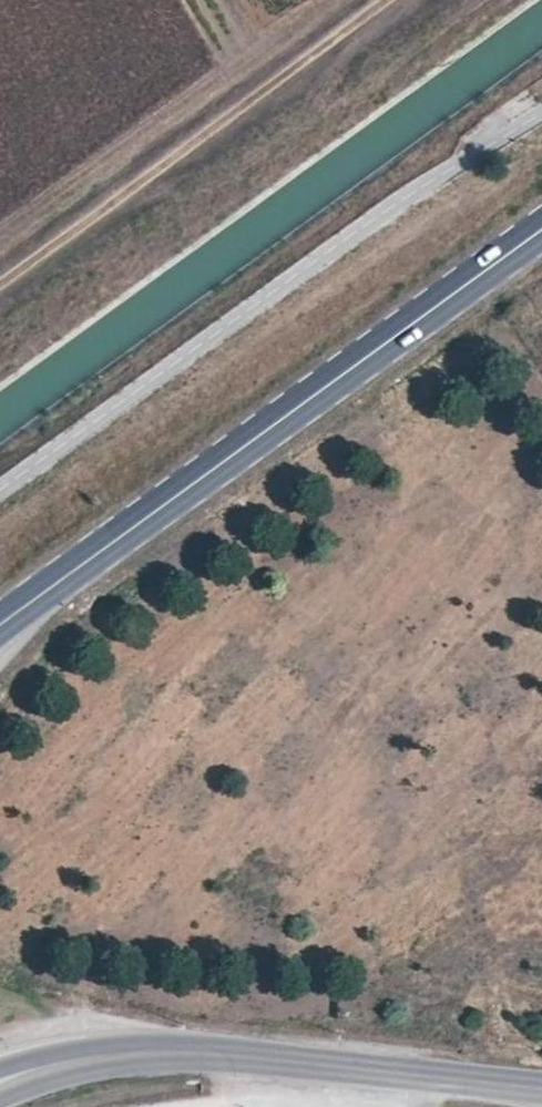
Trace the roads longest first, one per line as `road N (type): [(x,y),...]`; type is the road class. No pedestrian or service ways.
road 1 (secondary): [(541,226),(0,626)]
road 2 (tertiary): [(31,1067),(56,1057),(155,1049),(541,1089)]
road 3 (track): [(0,286),(394,0)]
road 4 (track): [(214,1106),(341,1099),(346,1069)]

